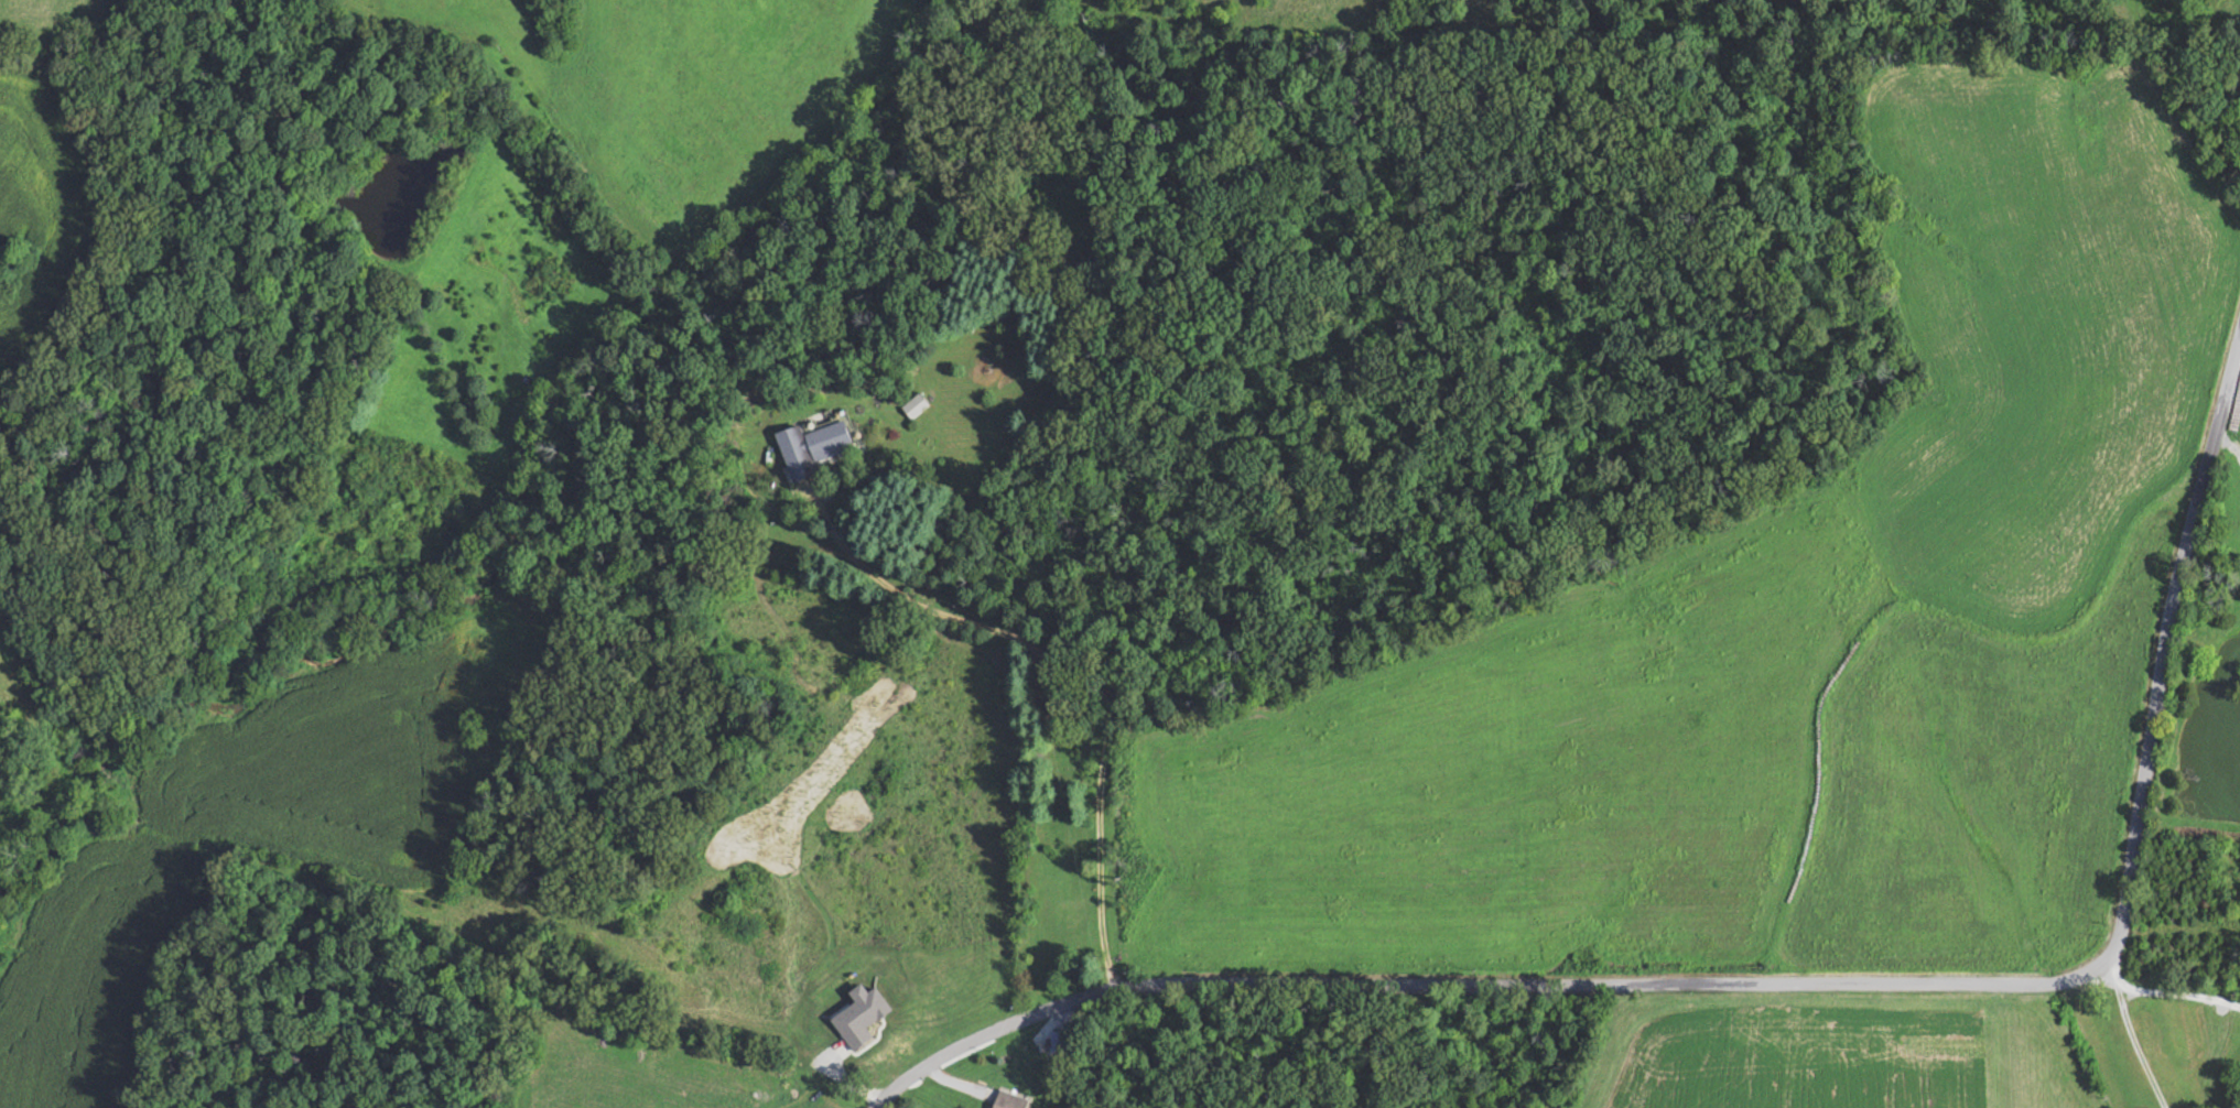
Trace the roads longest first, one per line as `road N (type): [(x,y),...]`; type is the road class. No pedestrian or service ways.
road 1 (residential): [(870,1107),(932,1058),(1002,1025),(1086,997),(1175,982),(2027,986),(2076,978),(2102,962),(2239,333)]

